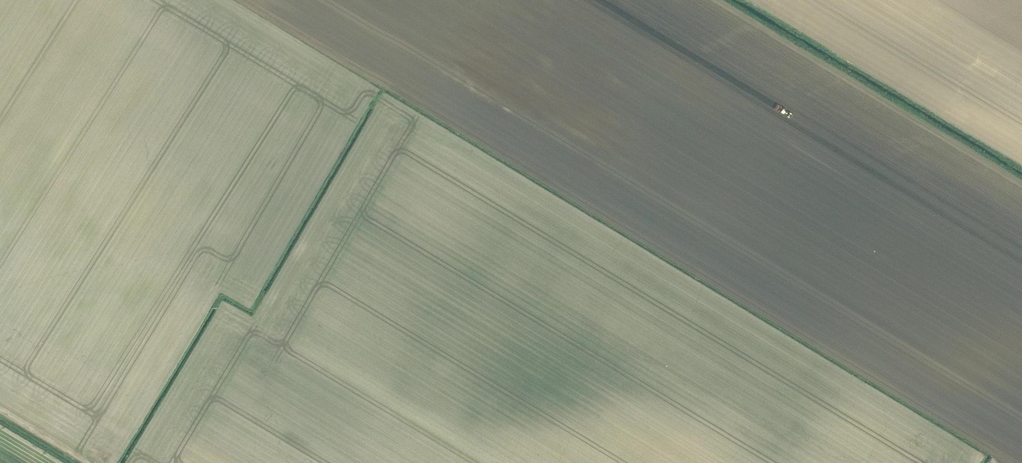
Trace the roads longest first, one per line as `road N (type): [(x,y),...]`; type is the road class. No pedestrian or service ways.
road 1 (track): [(1021,184),(718,0)]

